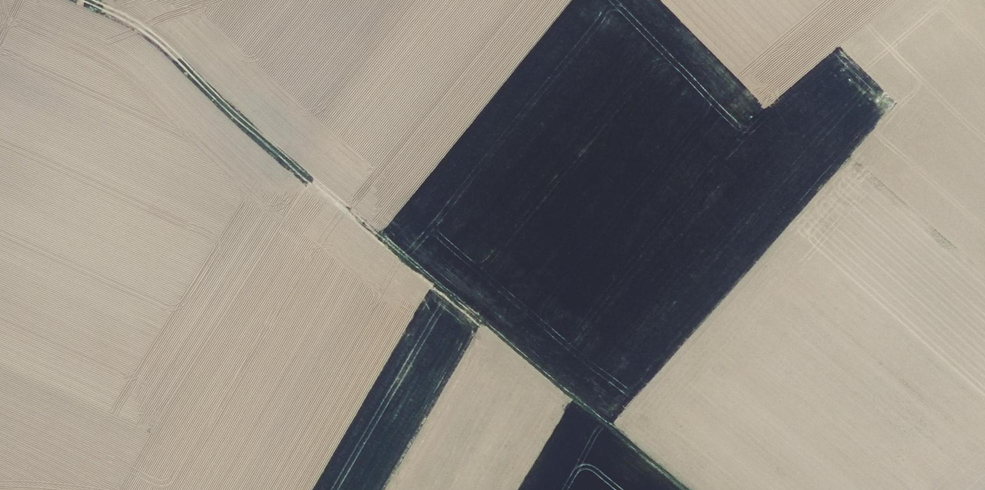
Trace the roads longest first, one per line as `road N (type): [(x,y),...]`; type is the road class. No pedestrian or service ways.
road 1 (track): [(686,489),(544,367),(391,254),(156,41),(88,0)]

